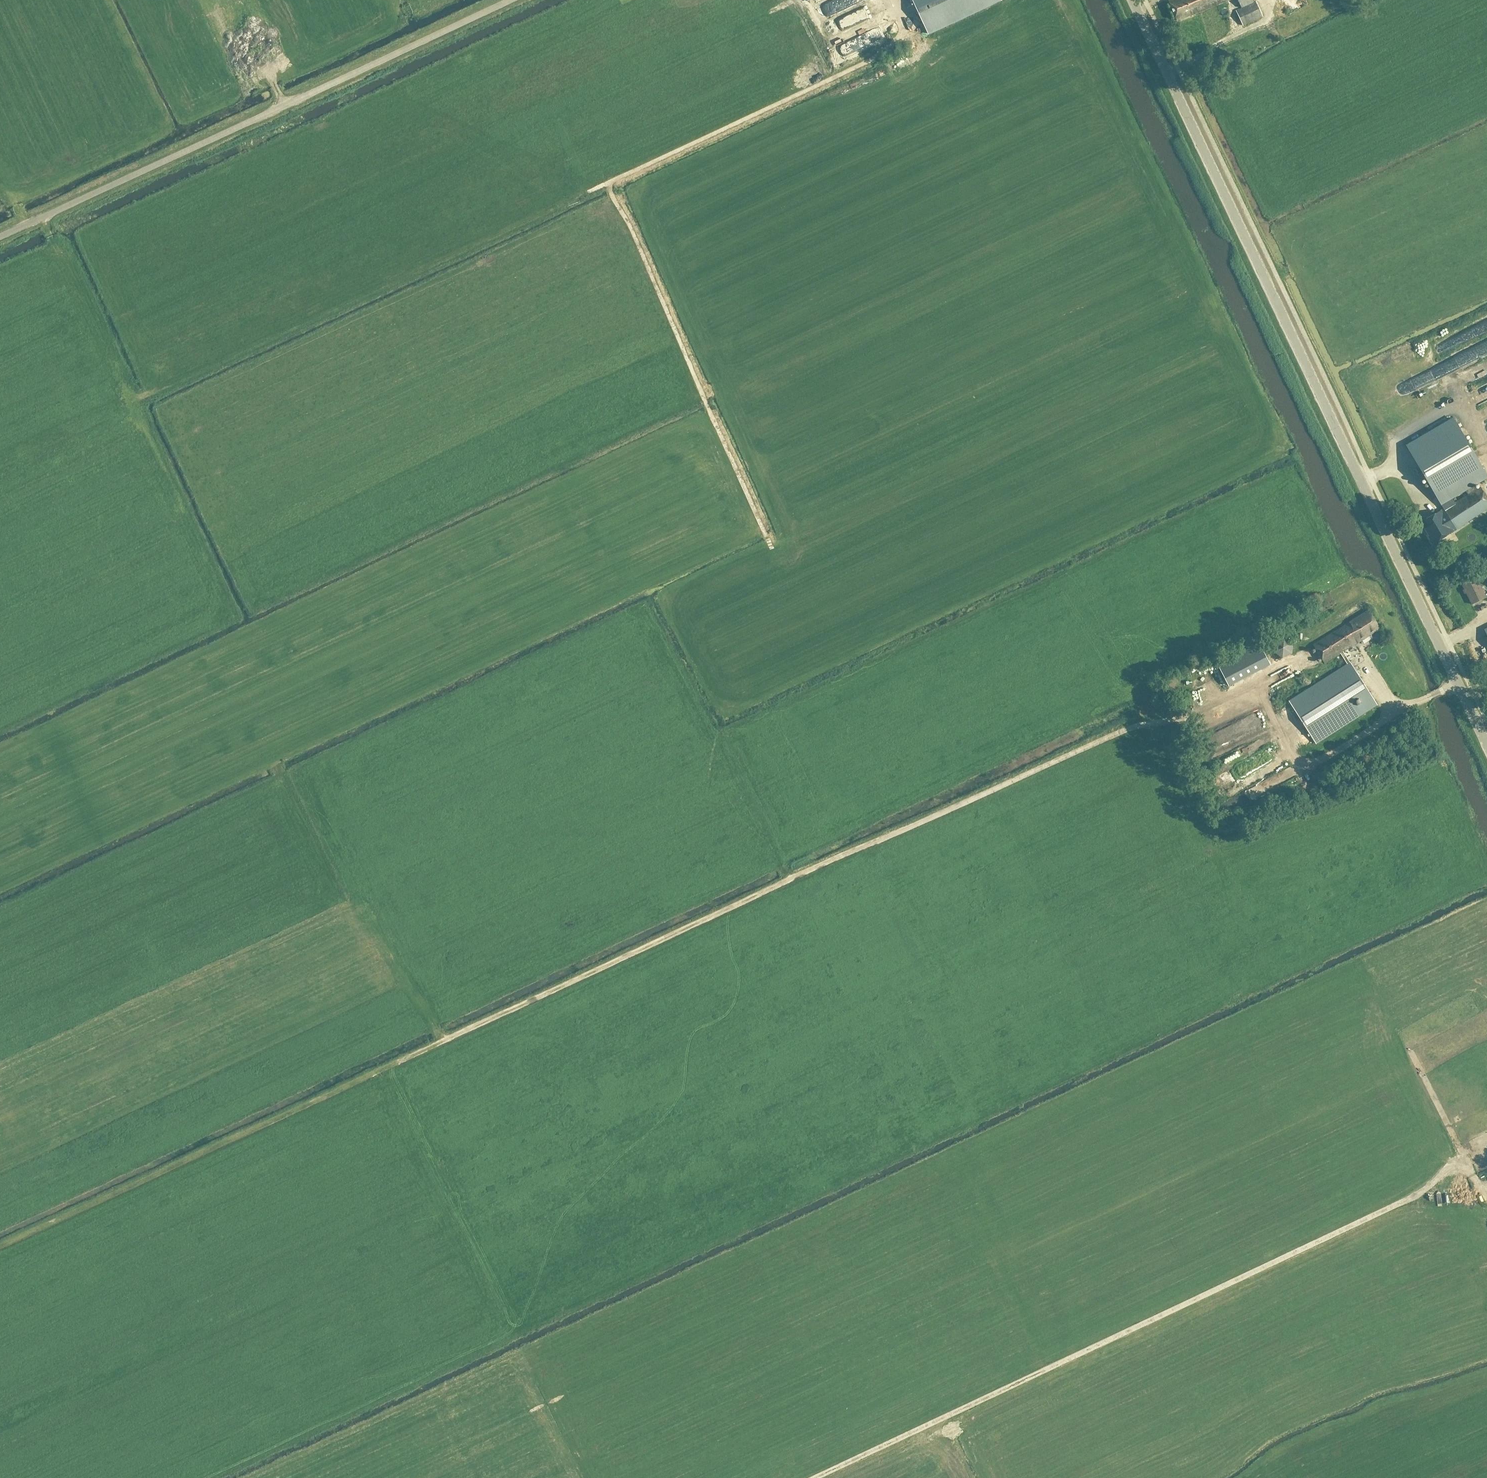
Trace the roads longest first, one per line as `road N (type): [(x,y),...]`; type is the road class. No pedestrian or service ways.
road 1 (unclassified): [(1486,747),(1131,0)]
road 2 (unclassified): [(0,237),(508,0)]

